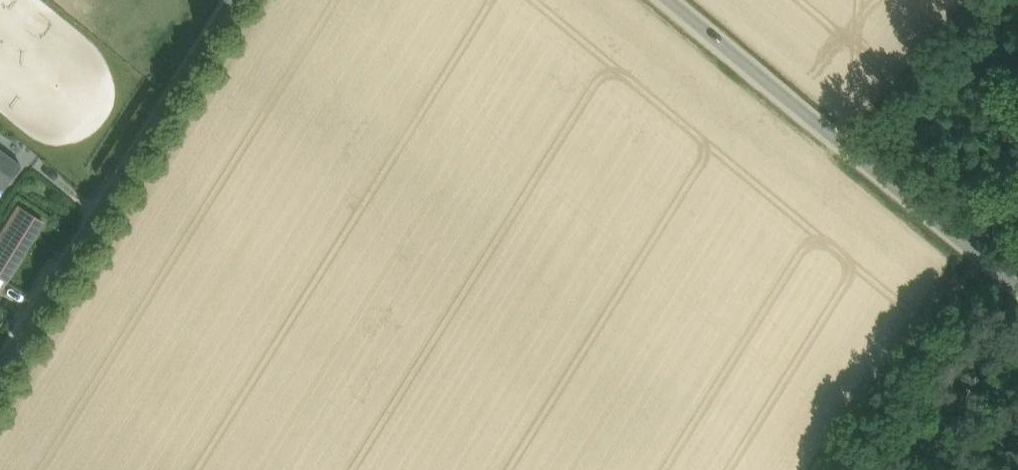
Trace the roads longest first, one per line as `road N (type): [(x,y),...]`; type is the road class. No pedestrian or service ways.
road 1 (unclassified): [(1017,290),(672,0)]
road 2 (unclassified): [(0,356),(231,0)]

